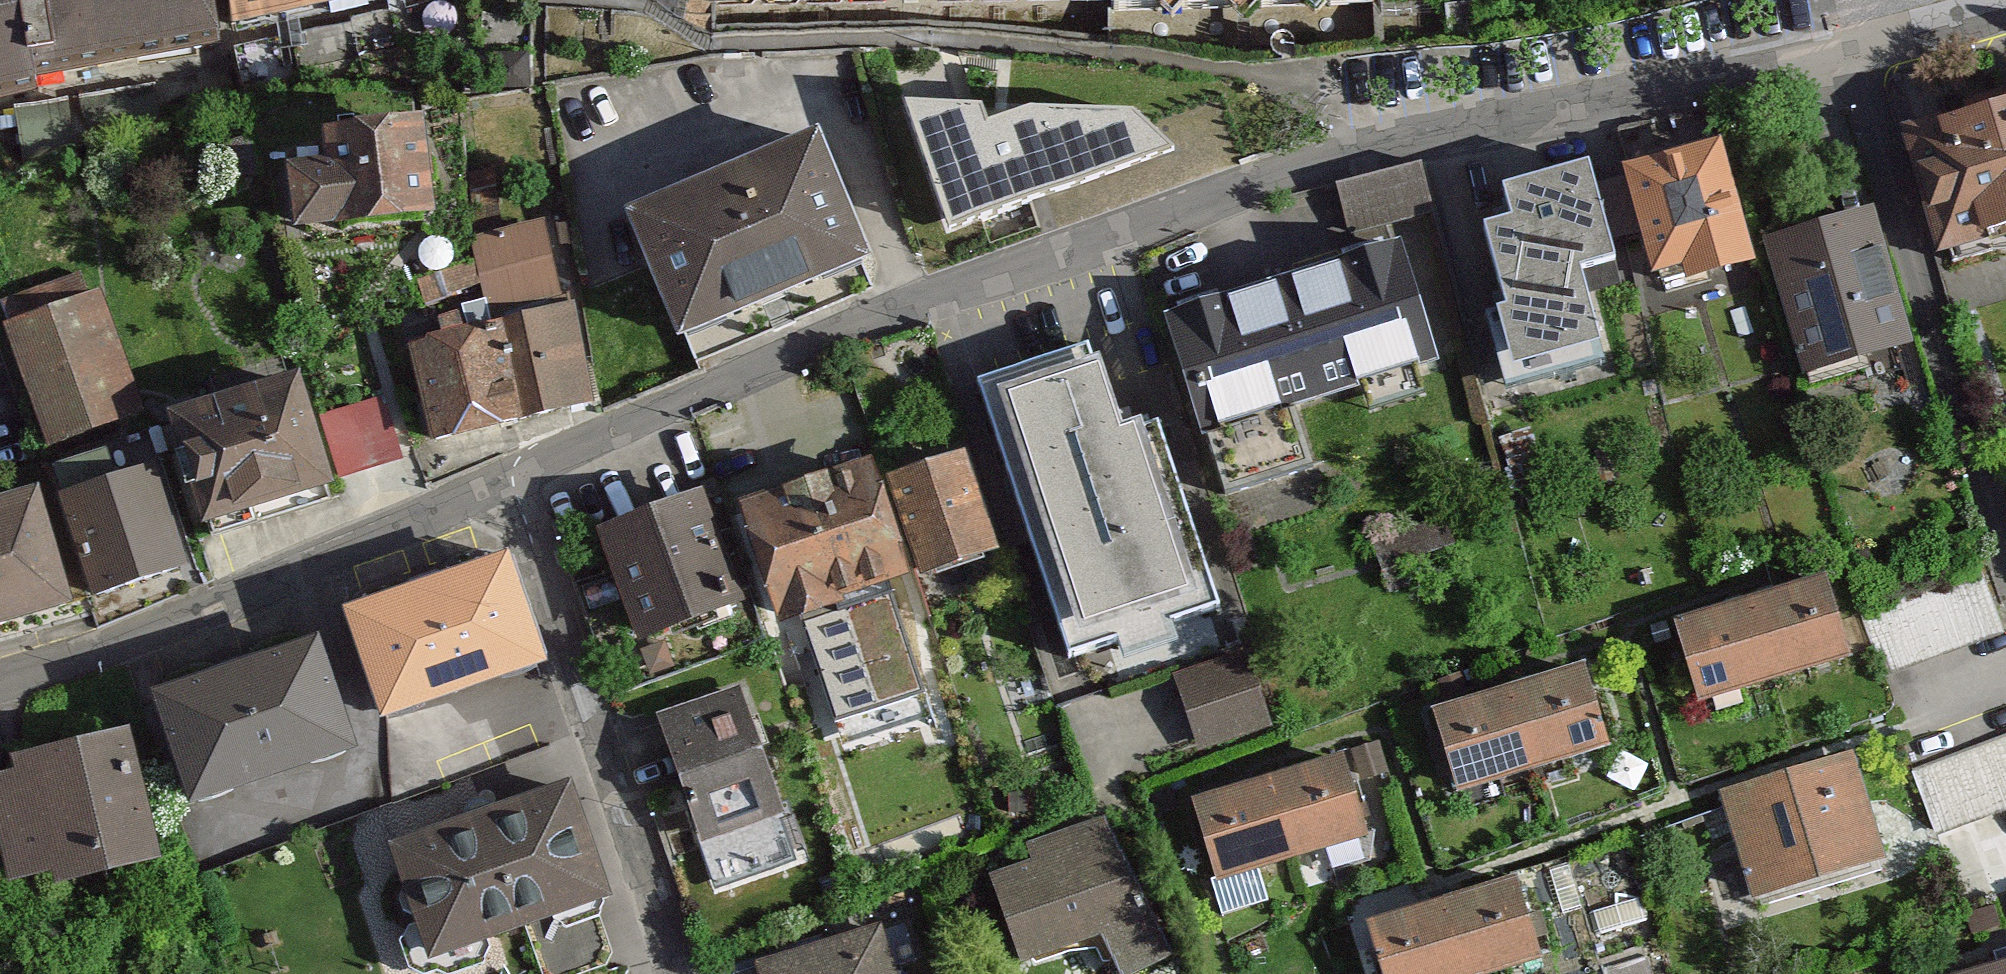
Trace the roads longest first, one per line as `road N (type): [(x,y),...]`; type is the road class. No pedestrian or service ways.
road 1 (residential): [(1856,43),(1363,150),(1104,243)]
road 2 (residential): [(513,492),(683,395),(1104,243)]
road 3 (residential): [(0,688),(198,620),(513,492)]
road 4 (residential): [(1856,43),(2005,539)]
road 5 (residential): [(513,492),(677,973)]
road 6 (residential): [(2005,3),(1856,43)]

